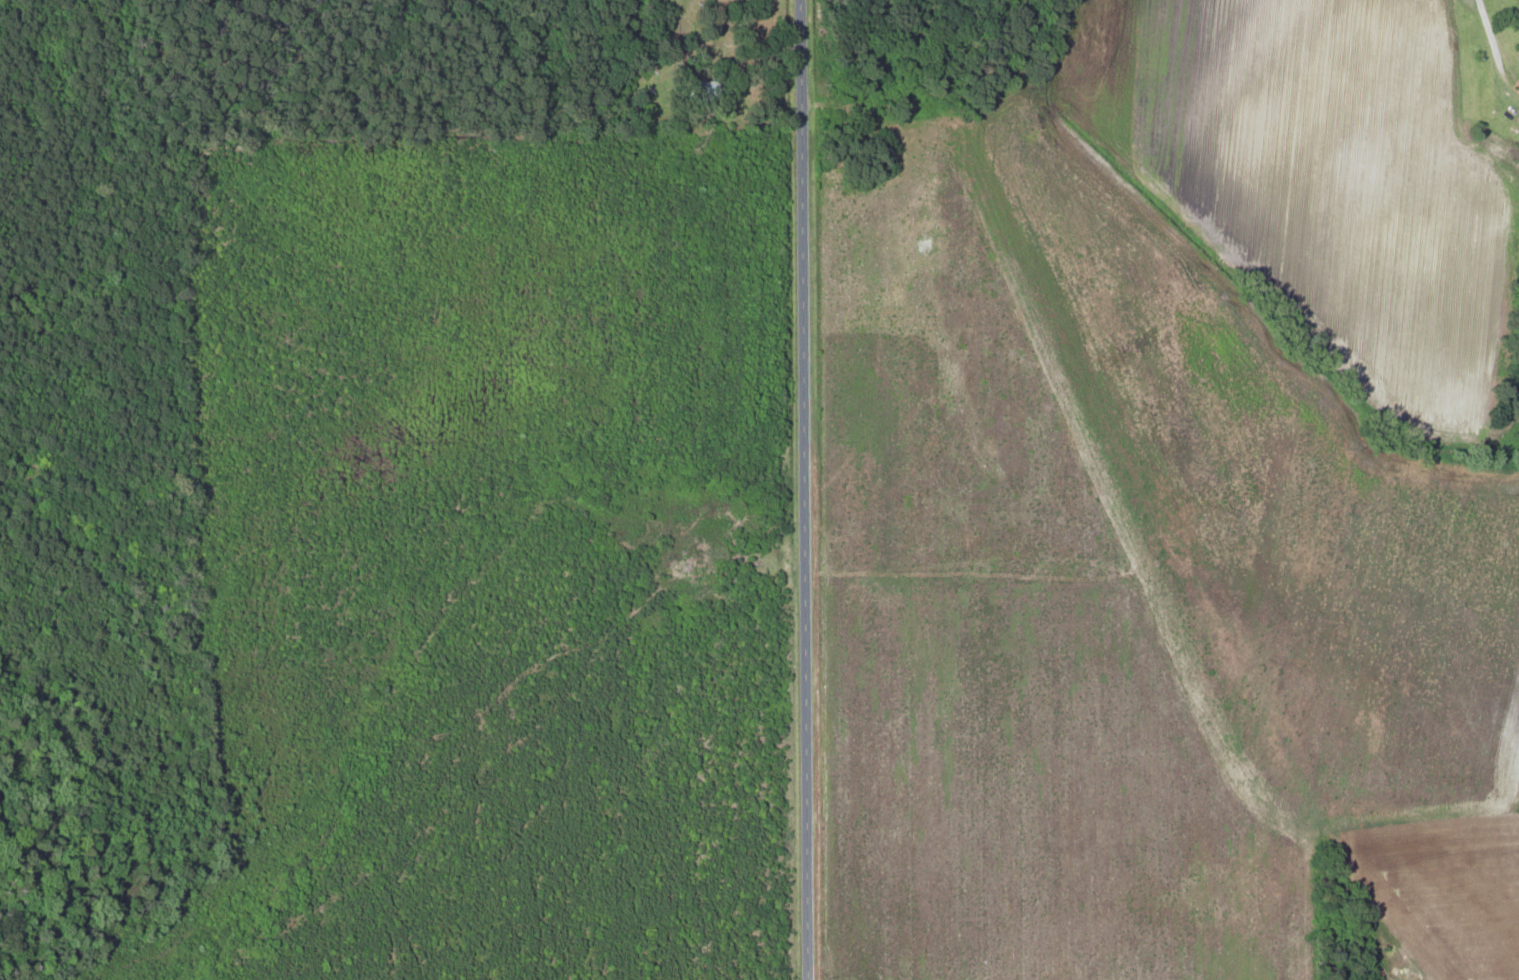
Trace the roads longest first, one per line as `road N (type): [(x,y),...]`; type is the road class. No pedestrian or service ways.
road 1 (residential): [(796,0),(805,979)]

